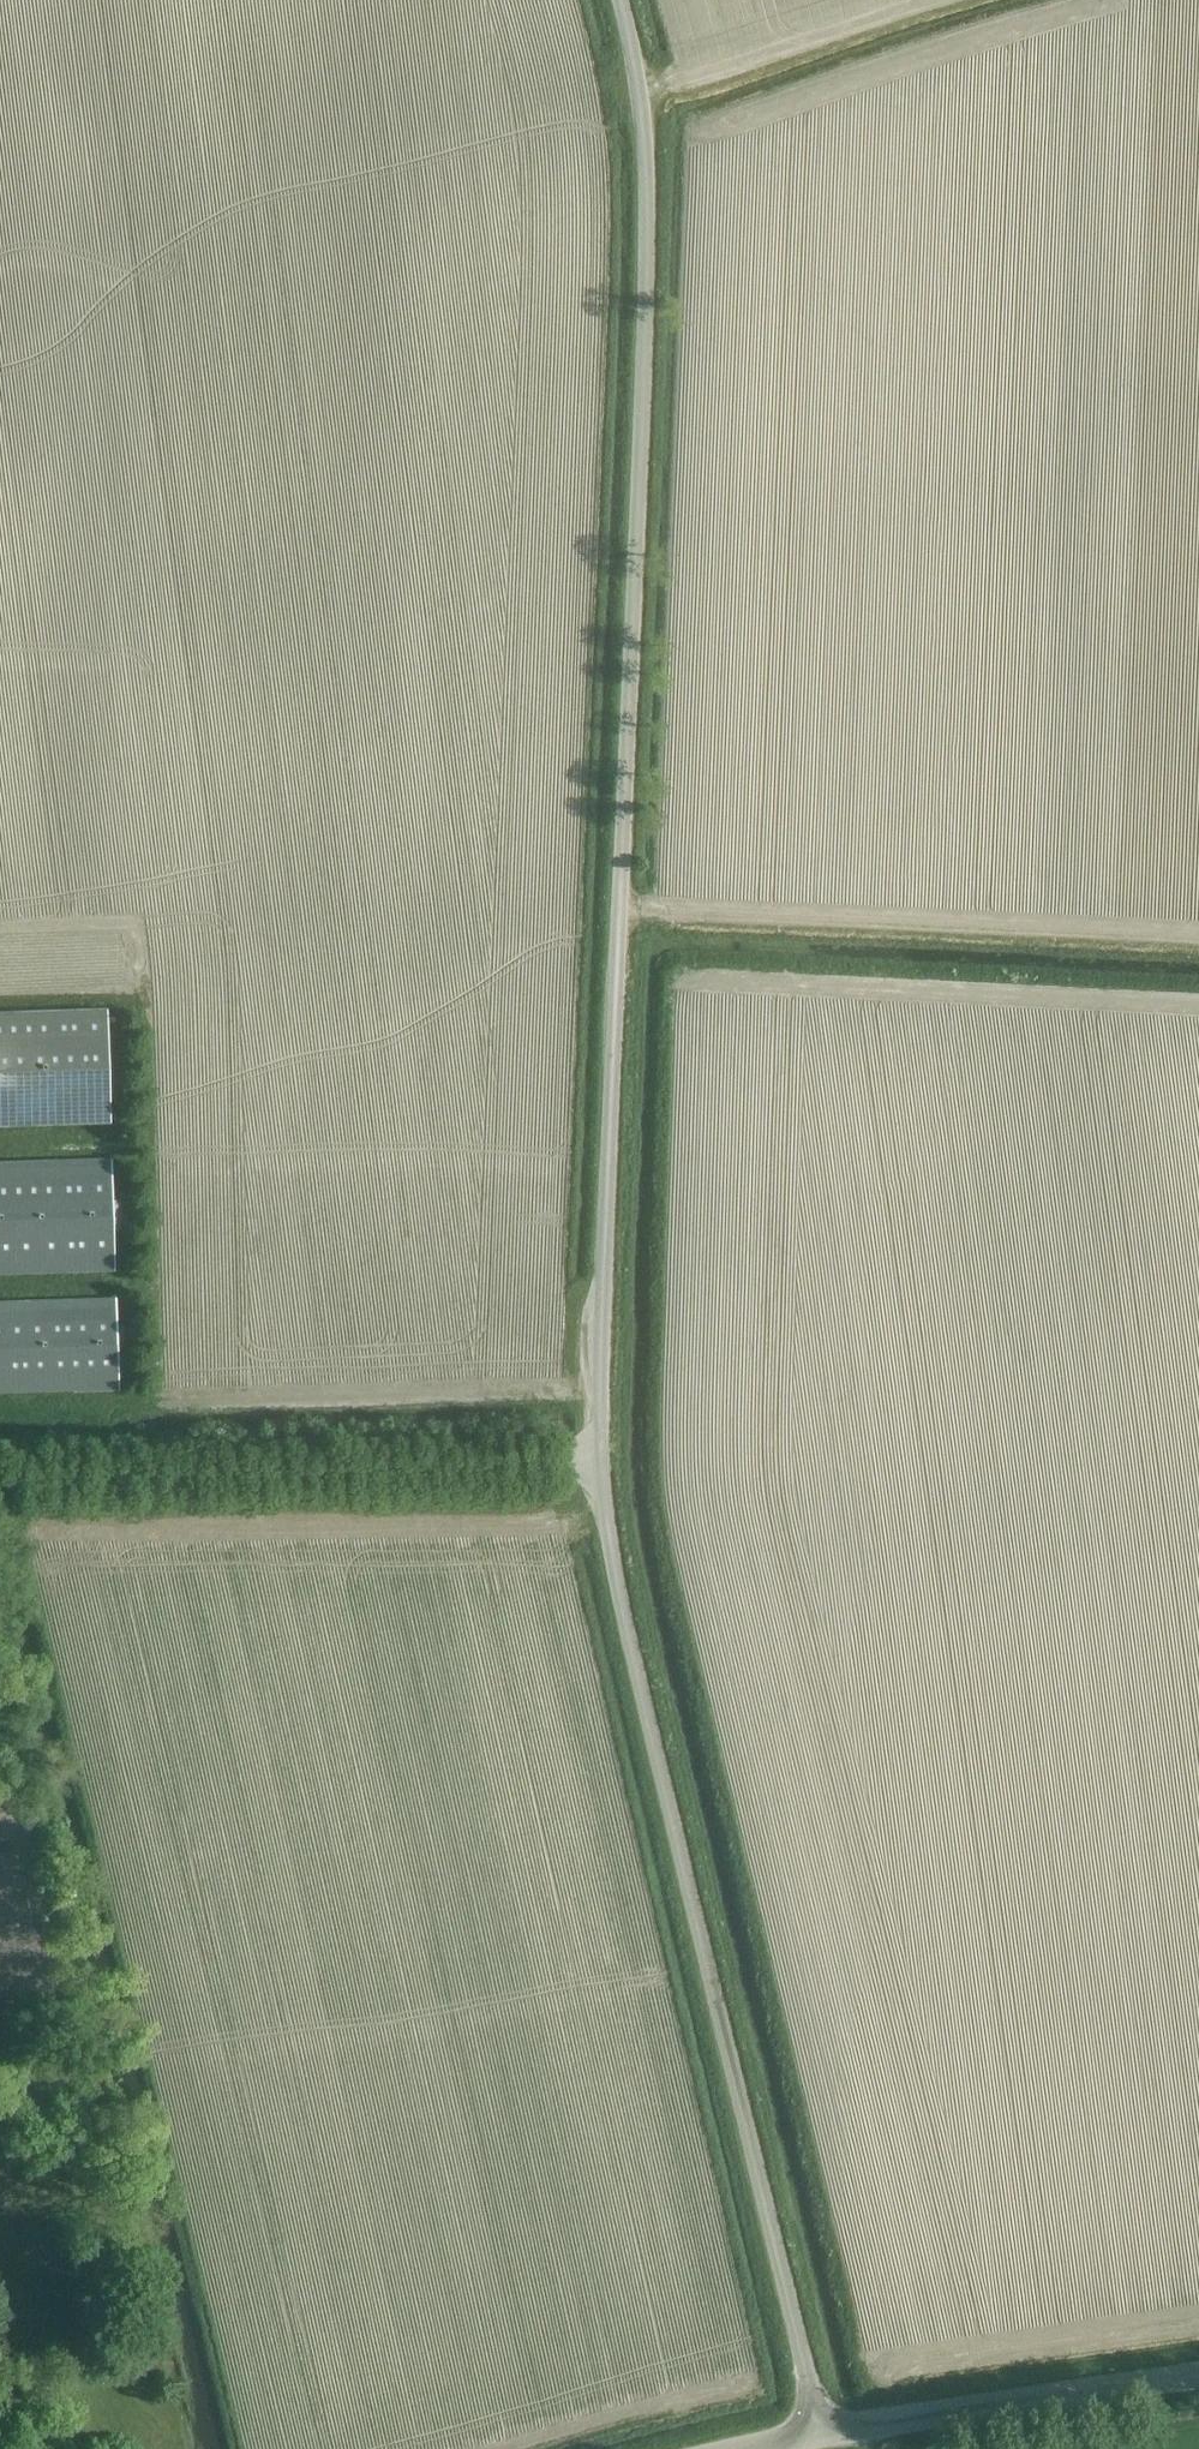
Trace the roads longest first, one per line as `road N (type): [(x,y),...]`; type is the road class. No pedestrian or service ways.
road 1 (unclassified): [(822,2432),(623,1584),(605,1451),(602,1290),(643,156),(617,0)]
road 2 (tertiary): [(822,2432),(1198,2377)]

